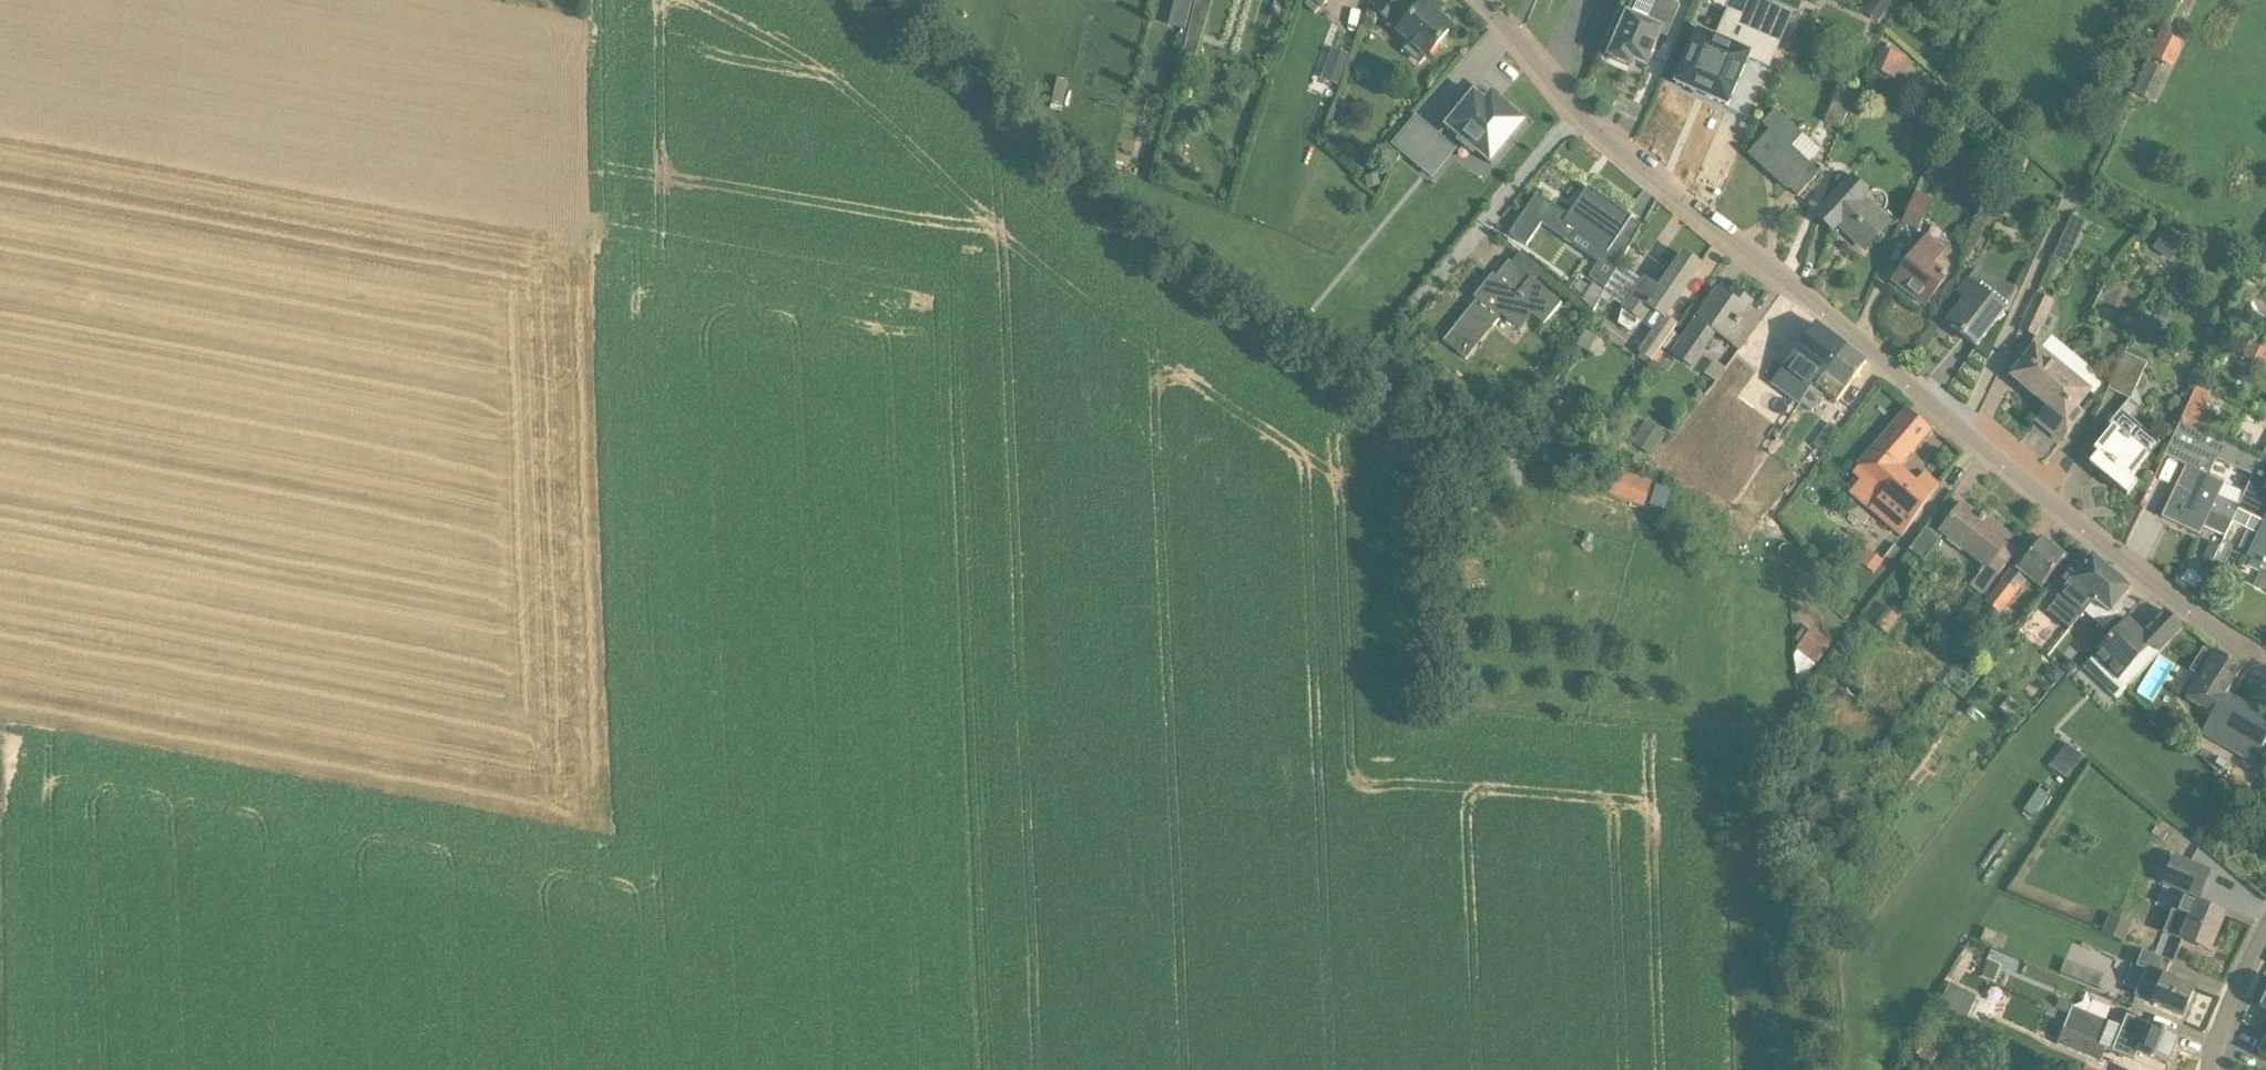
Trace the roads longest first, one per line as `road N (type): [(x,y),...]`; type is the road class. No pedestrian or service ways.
road 1 (residential): [(2265,670),(1632,163),(1469,0)]
road 2 (residential): [(2211,1069),(2215,1032),(2265,934)]

